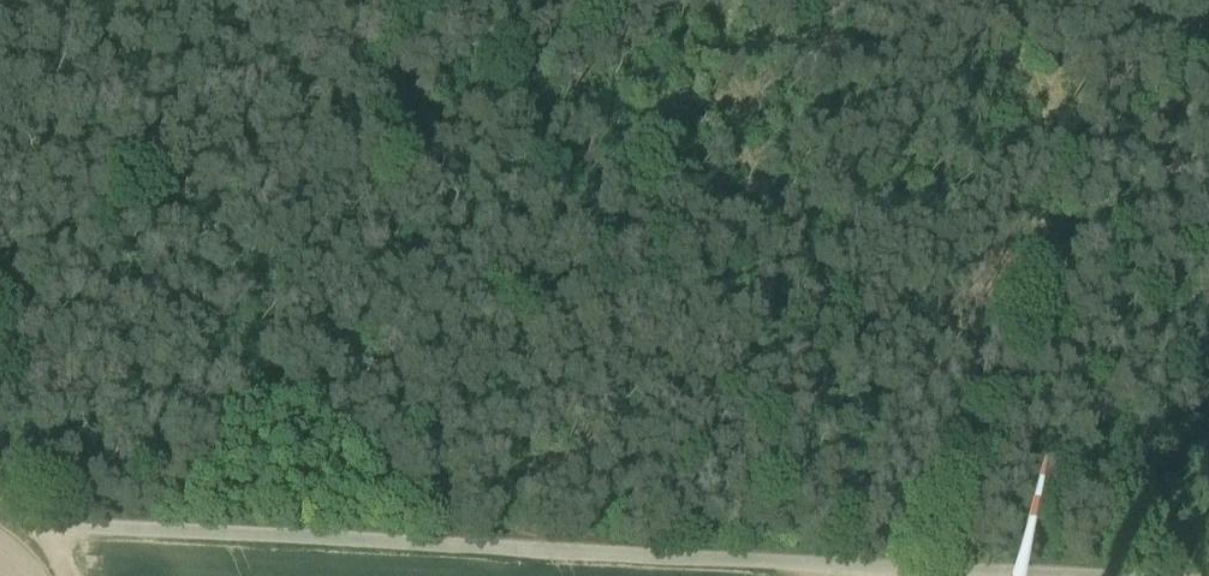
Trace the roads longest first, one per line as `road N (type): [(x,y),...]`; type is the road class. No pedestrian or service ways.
road 1 (unclassified): [(0,497),(47,522),(160,536),(1028,575)]

